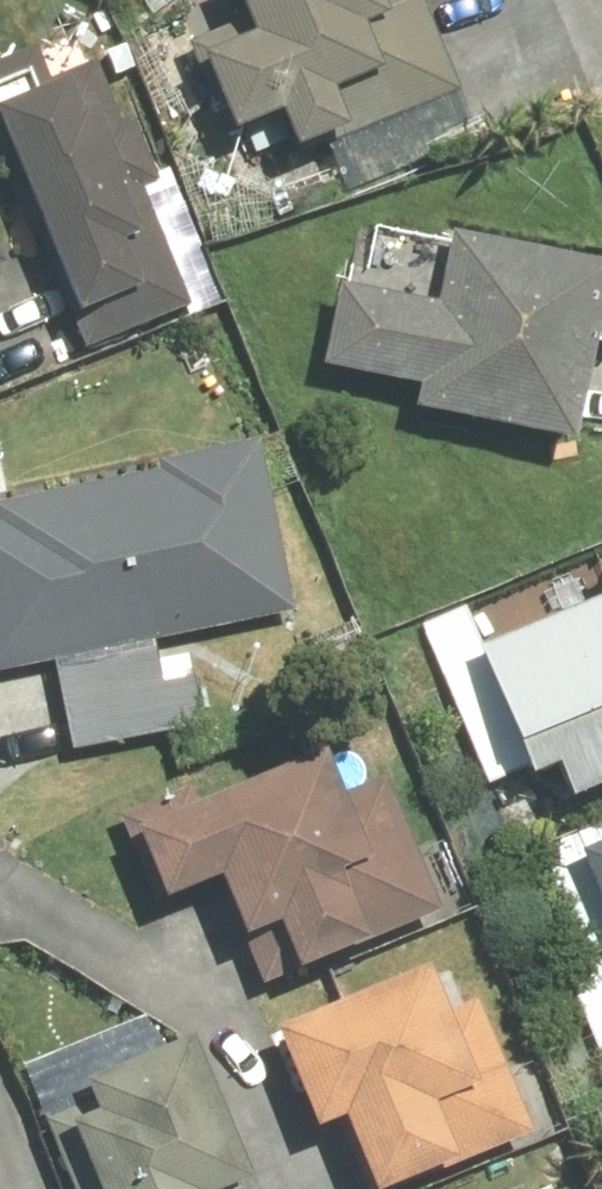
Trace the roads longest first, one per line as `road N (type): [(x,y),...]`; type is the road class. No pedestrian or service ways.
road 1 (residential): [(0,879),(217,1026),(282,1188)]

